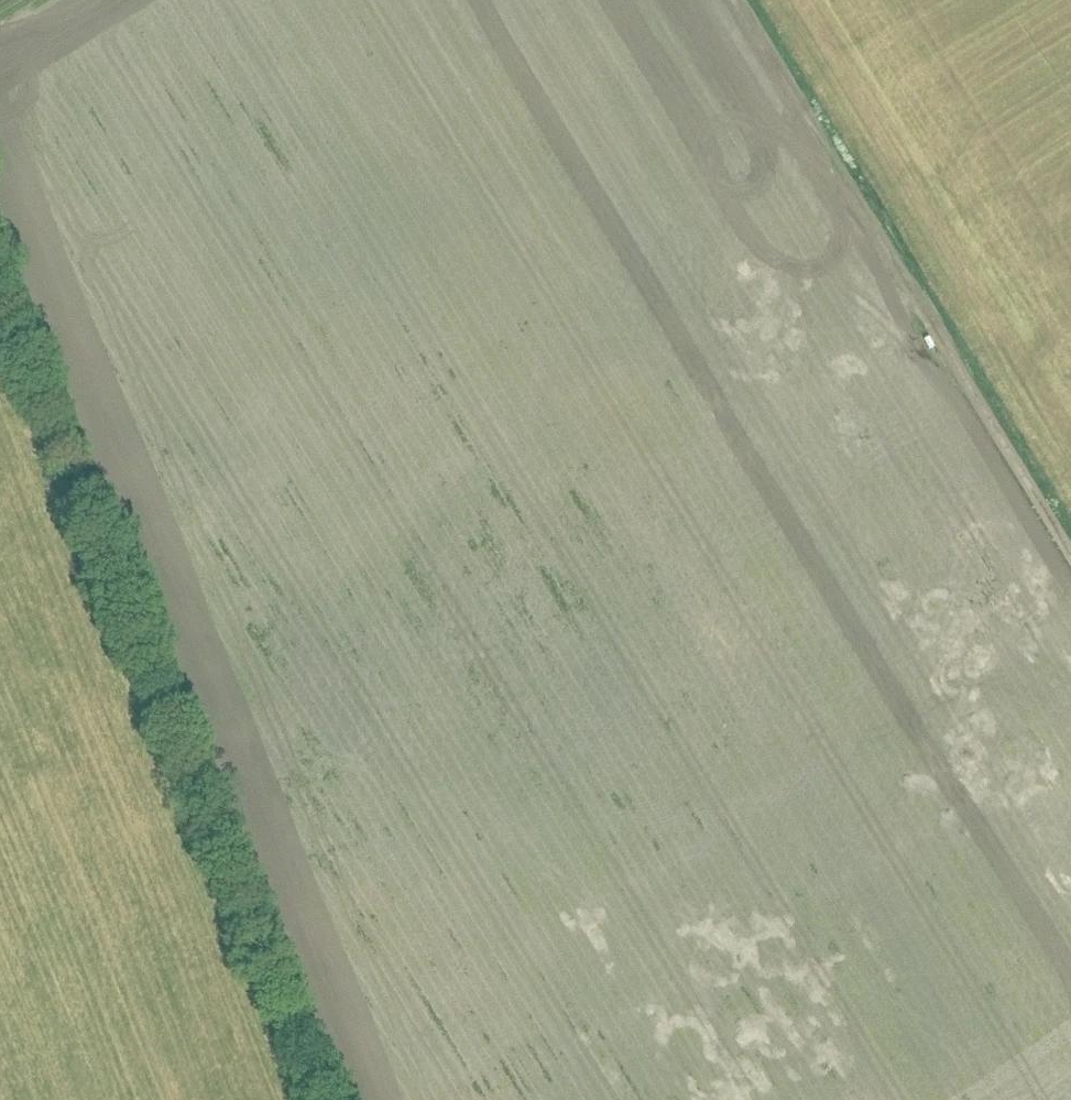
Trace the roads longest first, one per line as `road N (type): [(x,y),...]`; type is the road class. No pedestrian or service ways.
road 1 (track): [(0,297),(328,1099)]
road 2 (track): [(1070,558),(935,335)]

